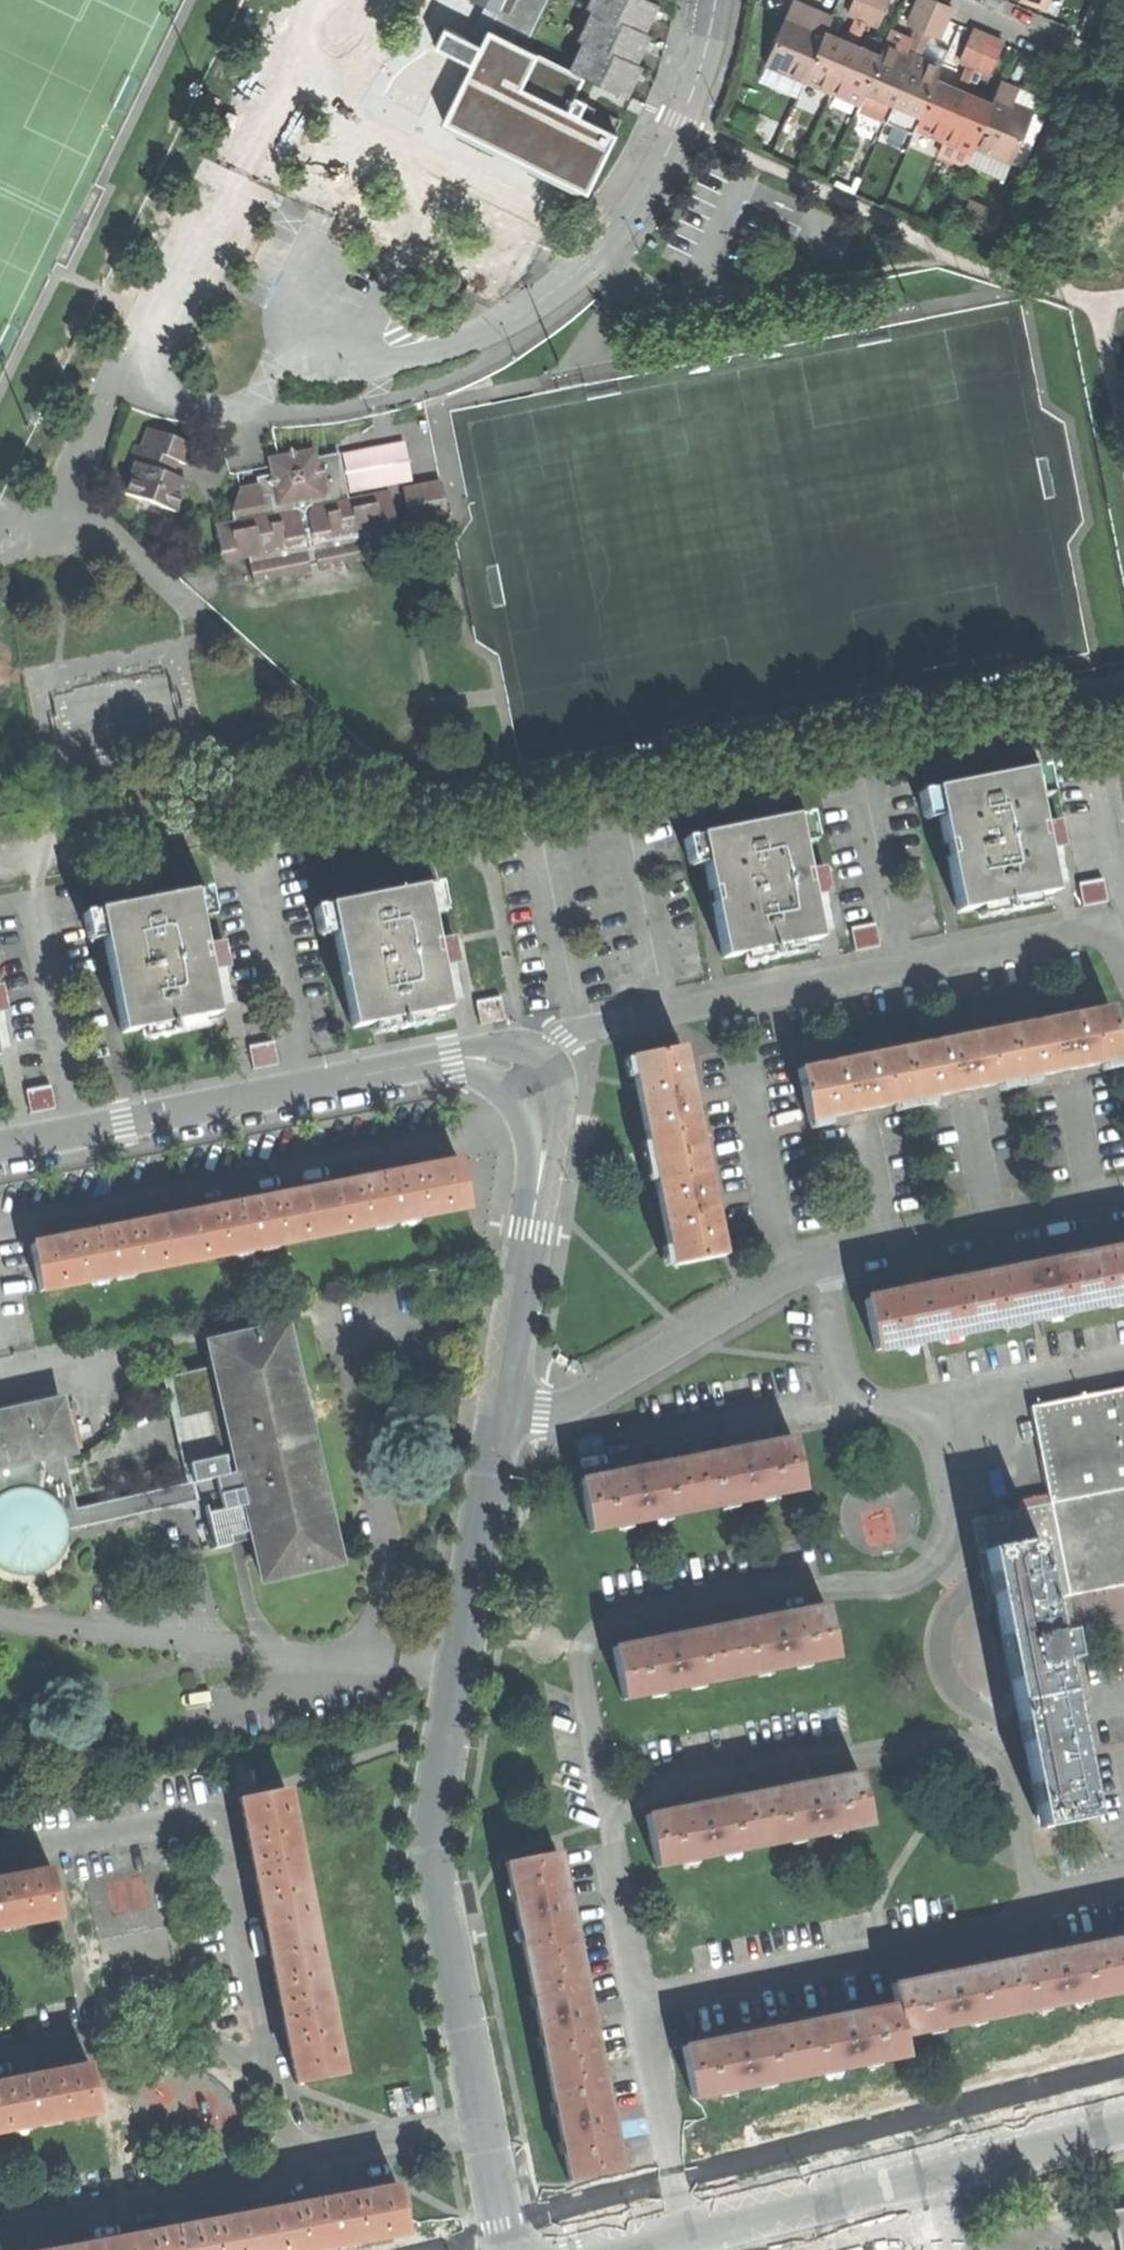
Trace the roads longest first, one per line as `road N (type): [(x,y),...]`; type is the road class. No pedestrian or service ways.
road 1 (residential): [(485,2123),(426,1845),(500,1409)]
road 2 (residential): [(1123,1201),(800,1265),(542,1412),(500,1409)]
road 3 (residential): [(709,0),(698,66),(654,169),(584,266),(530,311),(421,357),(358,354),(304,325)]
road 4 (residential): [(1123,2109),(540,2249)]
road 5 (residential): [(0,1856),(216,1813),(262,2069)]
road 6 (residential): [(451,1057),(0,1146)]
road 7 (residential): [(0,2232),(272,2180),(289,2156)]
road 8 (residential): [(0,2059),(154,2029),(216,2041),(262,2069)]
road 9 (residential): [(536,1206),(559,1132),(552,1070),(534,1051),(504,1042),(451,1057)]
road 10 (residential): [(500,1409),(536,1206)]
road 11 (residential): [(289,2156),(485,2123)]
road 12 (residential): [(451,1057),(509,1094),(525,1134),(536,1206)]
road 13 (residential): [(510,2249),(485,2123)]

